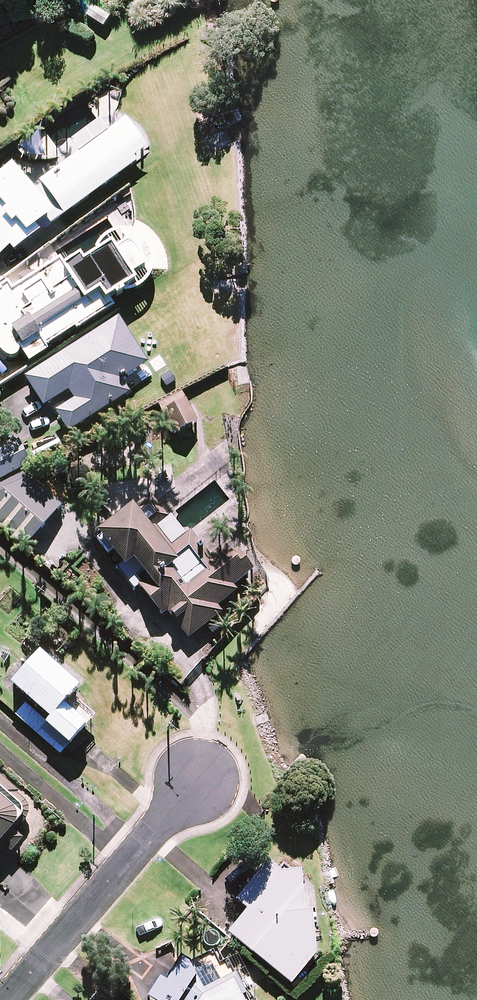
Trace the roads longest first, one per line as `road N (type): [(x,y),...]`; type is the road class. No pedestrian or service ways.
road 1 (residential): [(197,781),(6,999)]

